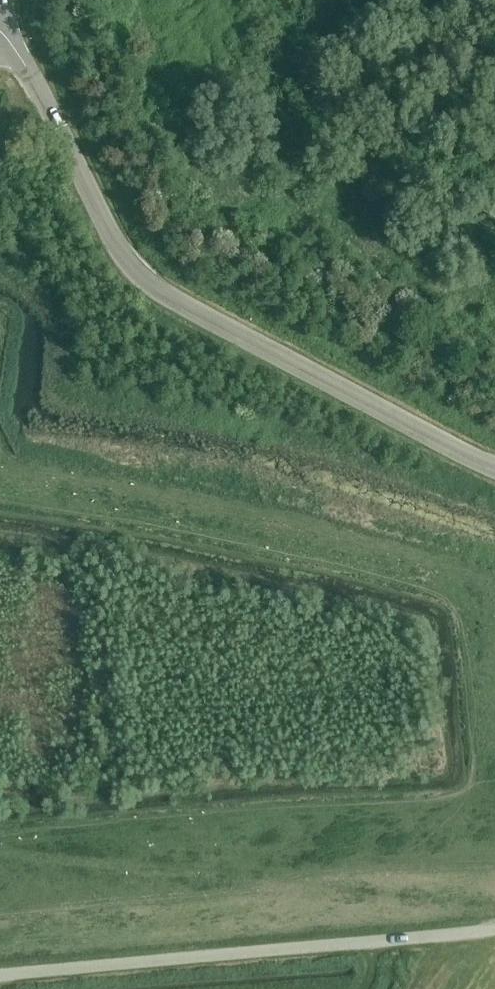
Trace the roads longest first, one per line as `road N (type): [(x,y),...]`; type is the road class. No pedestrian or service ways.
road 1 (unclassified): [(494,470),(301,374),(157,291),(119,249),(0,37)]
road 2 (unclassified): [(0,973),(494,926)]

